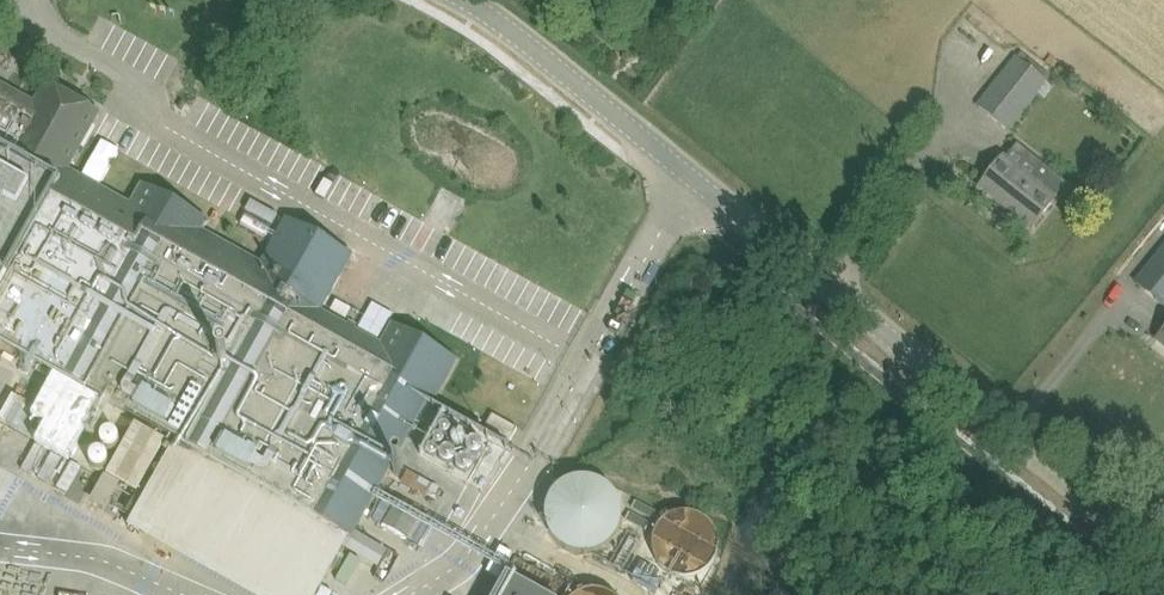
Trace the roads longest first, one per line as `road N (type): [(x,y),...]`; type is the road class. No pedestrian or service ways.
road 1 (tertiary): [(1163,561),(467,0)]

